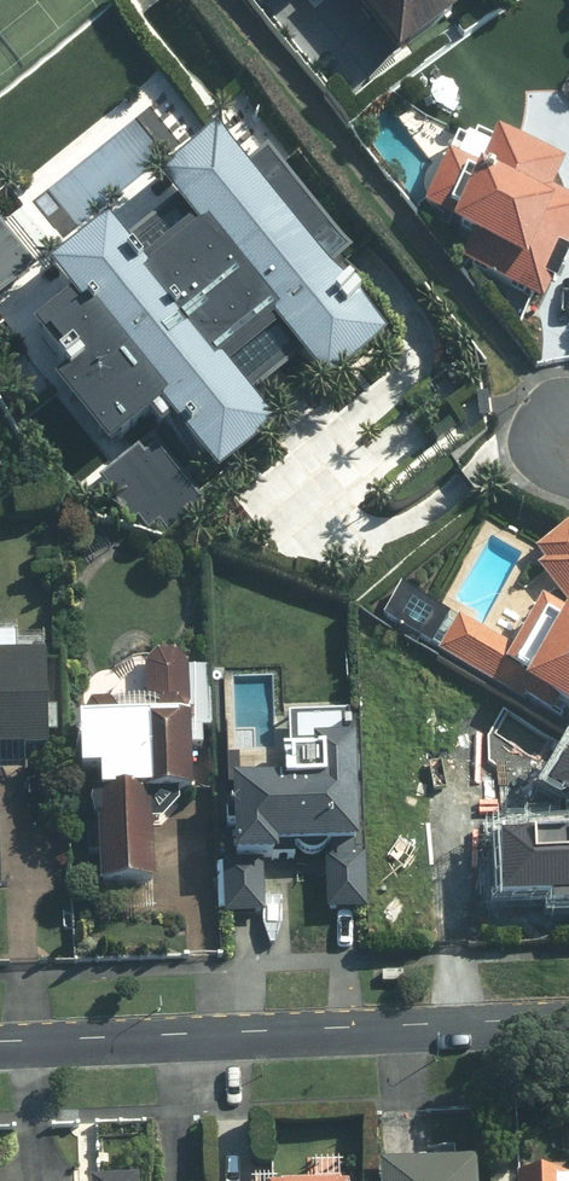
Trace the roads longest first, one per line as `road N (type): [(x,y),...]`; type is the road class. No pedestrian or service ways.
road 1 (residential): [(568,1022),(0,1045)]

